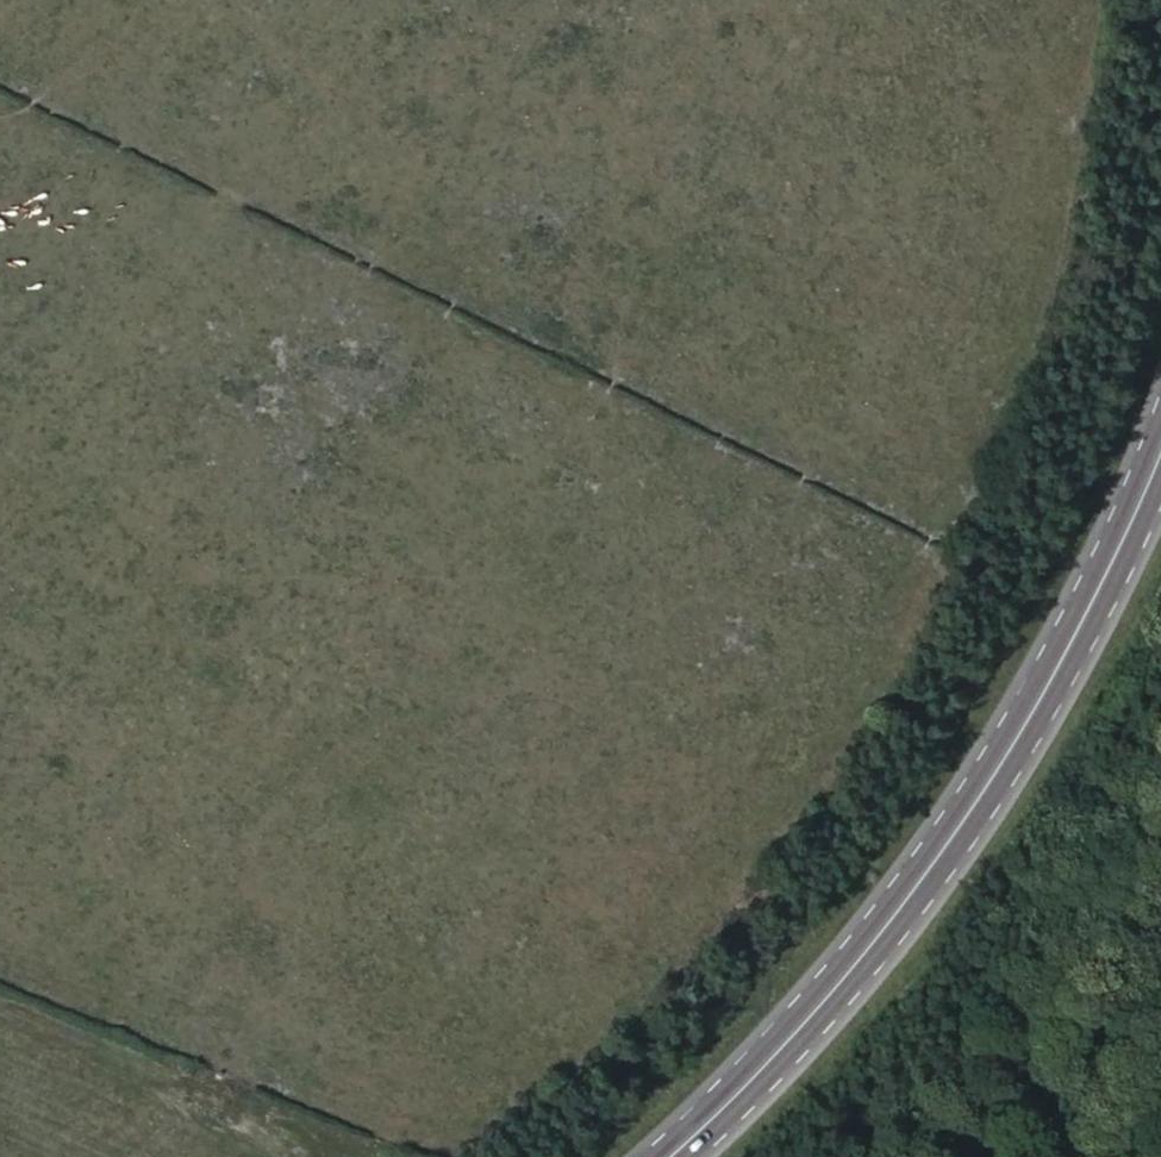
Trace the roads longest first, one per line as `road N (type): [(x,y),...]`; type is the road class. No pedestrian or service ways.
road 1 (secondary): [(1160,455),(1045,693),(970,814),(806,1021),(671,1156)]

